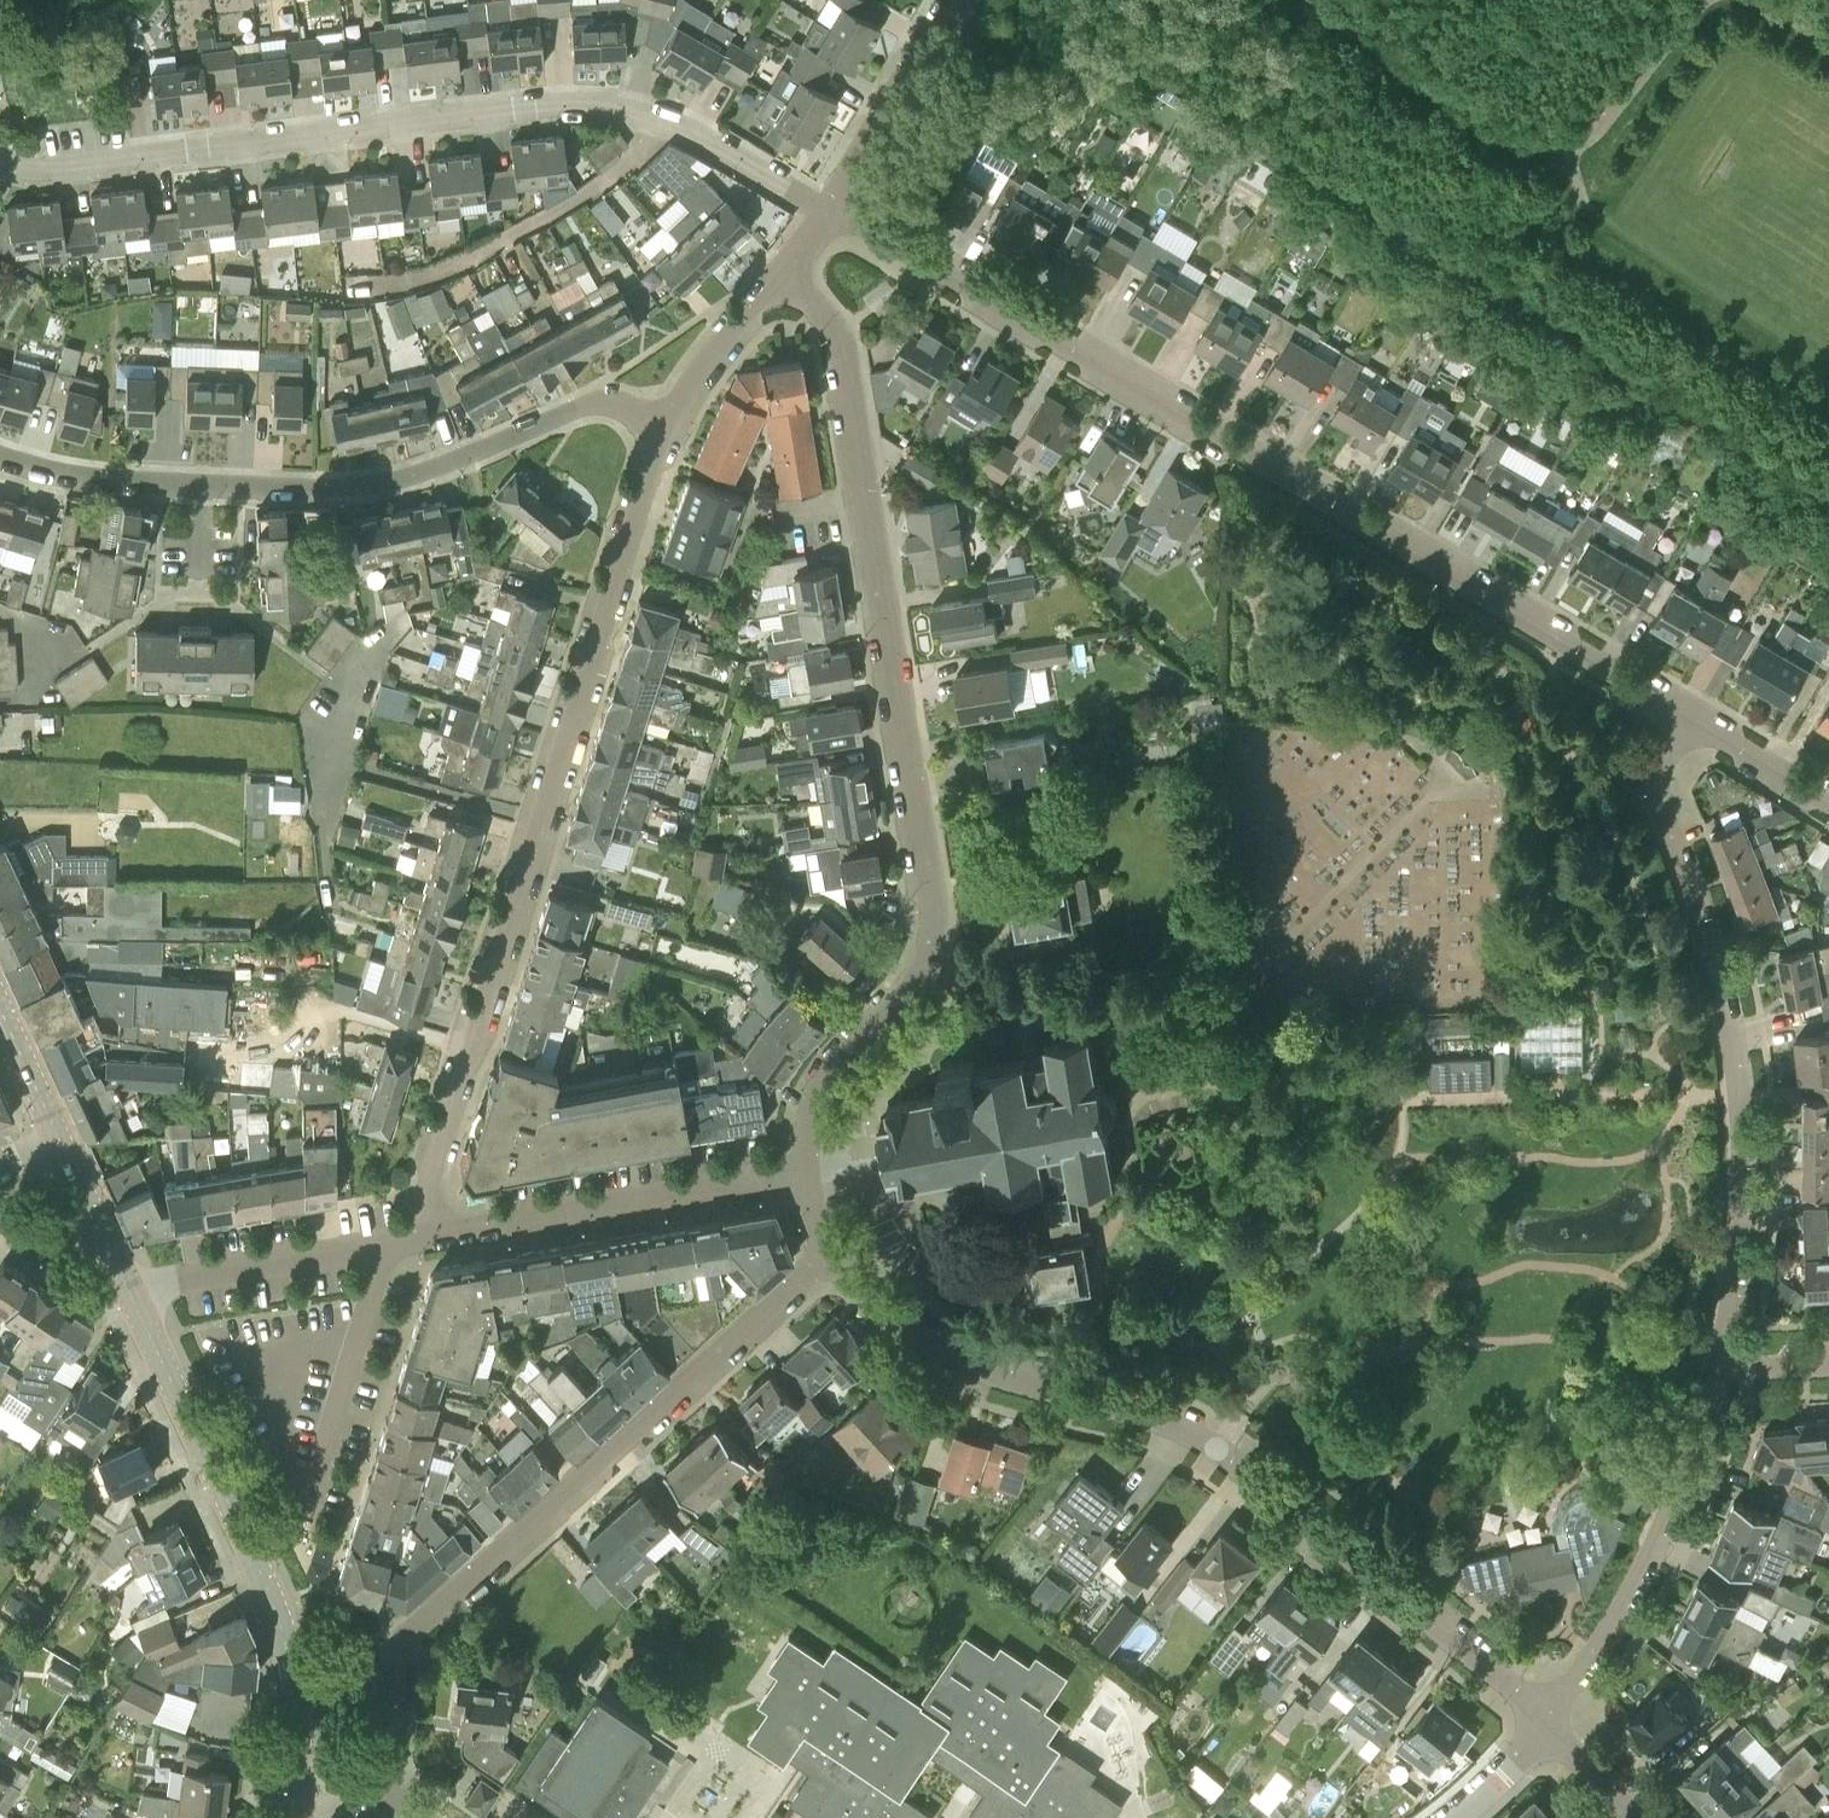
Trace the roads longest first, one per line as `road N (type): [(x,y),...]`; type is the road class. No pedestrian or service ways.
road 1 (residential): [(1692,716),(827,207)]
road 2 (residential): [(805,1172),(819,1091),(917,977),(934,911),(841,340),(782,275)]
road 3 (residential): [(1545,1725),(1514,1685),(1236,1458),(1179,1425),(1004,1373),(924,1337),(832,1249)]
road 4 (residential): [(0,157),(57,168),(575,104),(686,126),(827,207)]
road 5 (residential): [(438,1237),(435,1163),(667,427)]
road 6 (residential): [(377,1793),(408,1631),(832,1249)]
road 7 (residential): [(1721,1366),(1740,1263),(1739,1094),(1707,922),(1657,782),(1664,752),(1692,716)]
road 8 (tertiary): [(295,1779),(293,1681),(271,1595),(128,1289)]
road 9 (residential): [(667,427),(628,404),(602,400),(377,483),(204,484)]
road 10 (residential): [(1545,1725),(1652,1551),(1721,1366)]
road 11 (residential): [(438,1237),(805,1172)]
road 12 (residential): [(377,1247),(380,1261),(305,1525)]
road 13 (residential): [(128,1289),(377,1247)]
road 14 (residential): [(827,207),(954,0)]
road 15 (residential): [(204,484),(97,479),(0,456)]
road 16 (residential): [(667,427),(707,357),(782,275)]
road 17 (tertiary): [(128,1289),(59,1139)]
road 18 (residential): [(1828,799),(1692,716)]
road 19 (tertiary): [(59,1139),(0,1005)]
road 20 (residential): [(1452,1817),(1545,1725)]
road 21 (residential): [(1634,1817),(1545,1725)]

